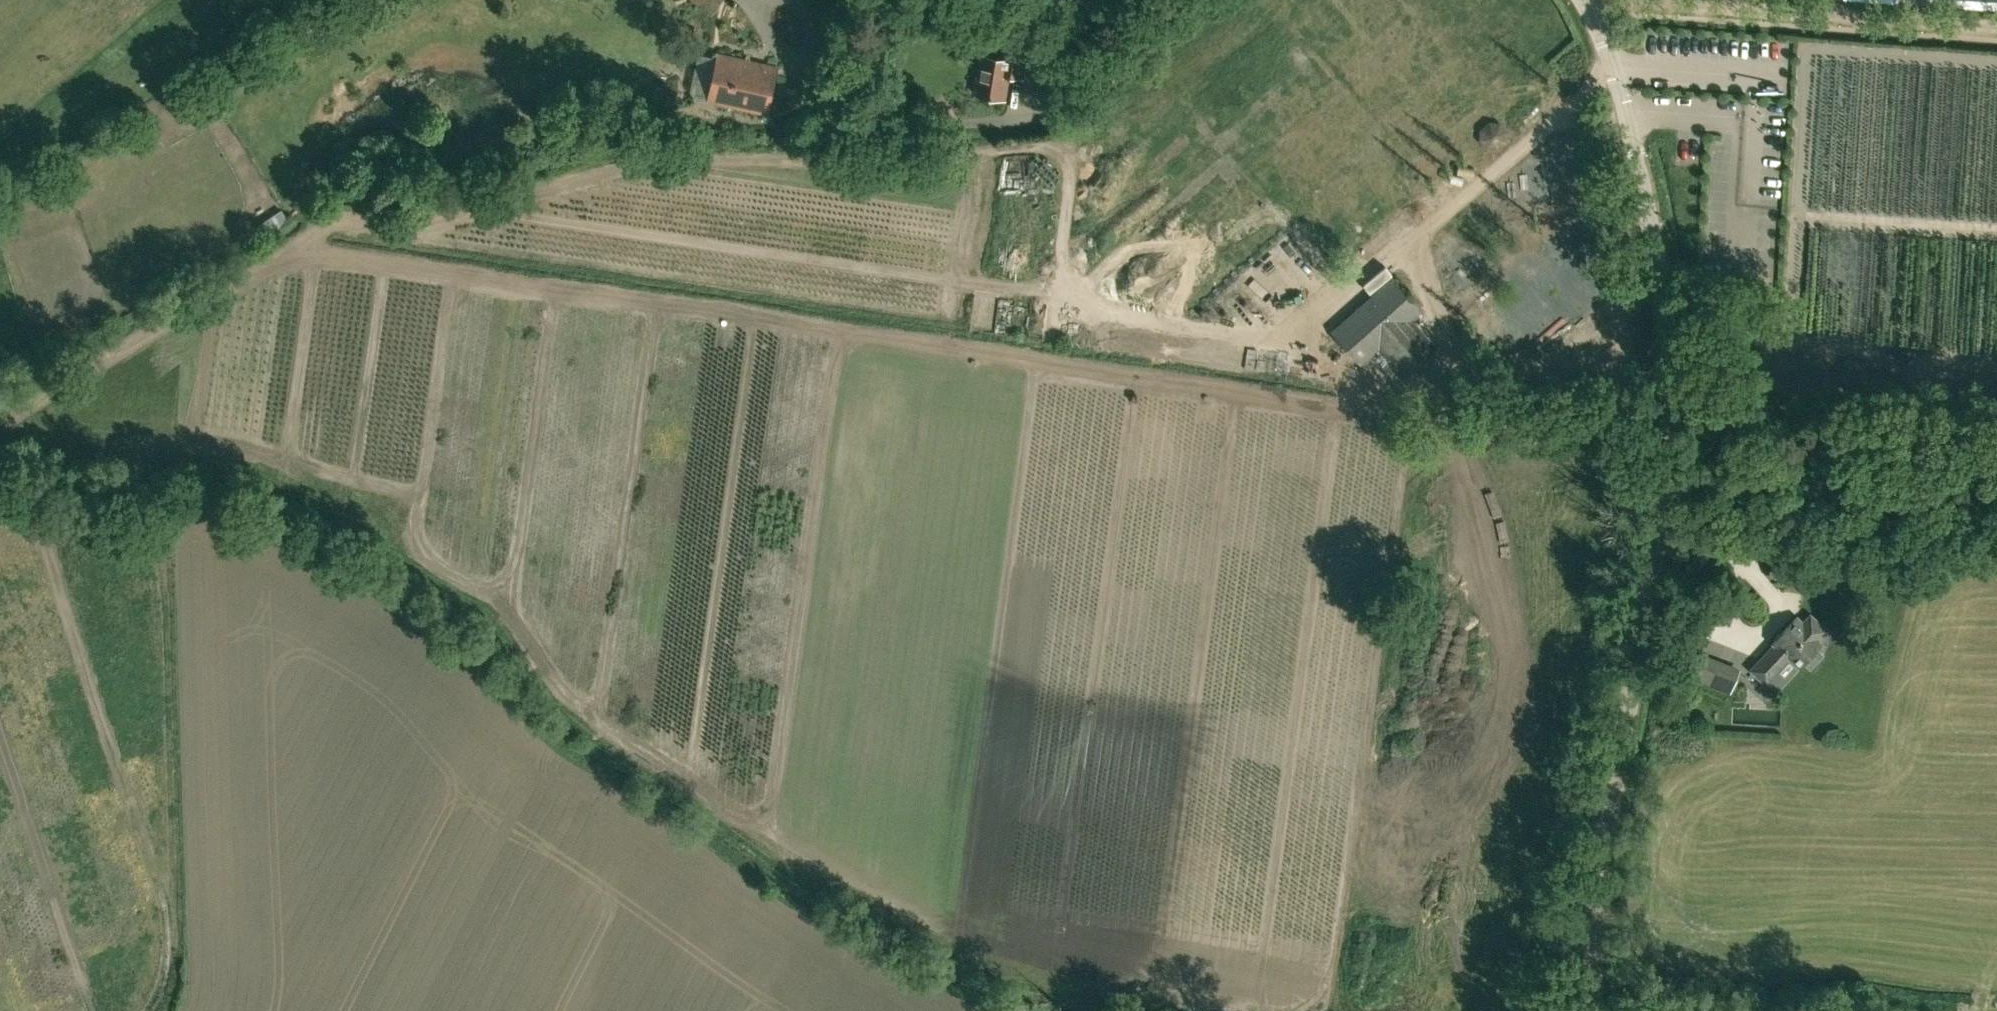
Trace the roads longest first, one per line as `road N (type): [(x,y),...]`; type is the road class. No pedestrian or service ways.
road 1 (unclassified): [(1594,1010),(1603,847),(1674,408),(1652,228),(1615,67),(1586,0)]
road 2 (track): [(1587,2),(1996,28)]

